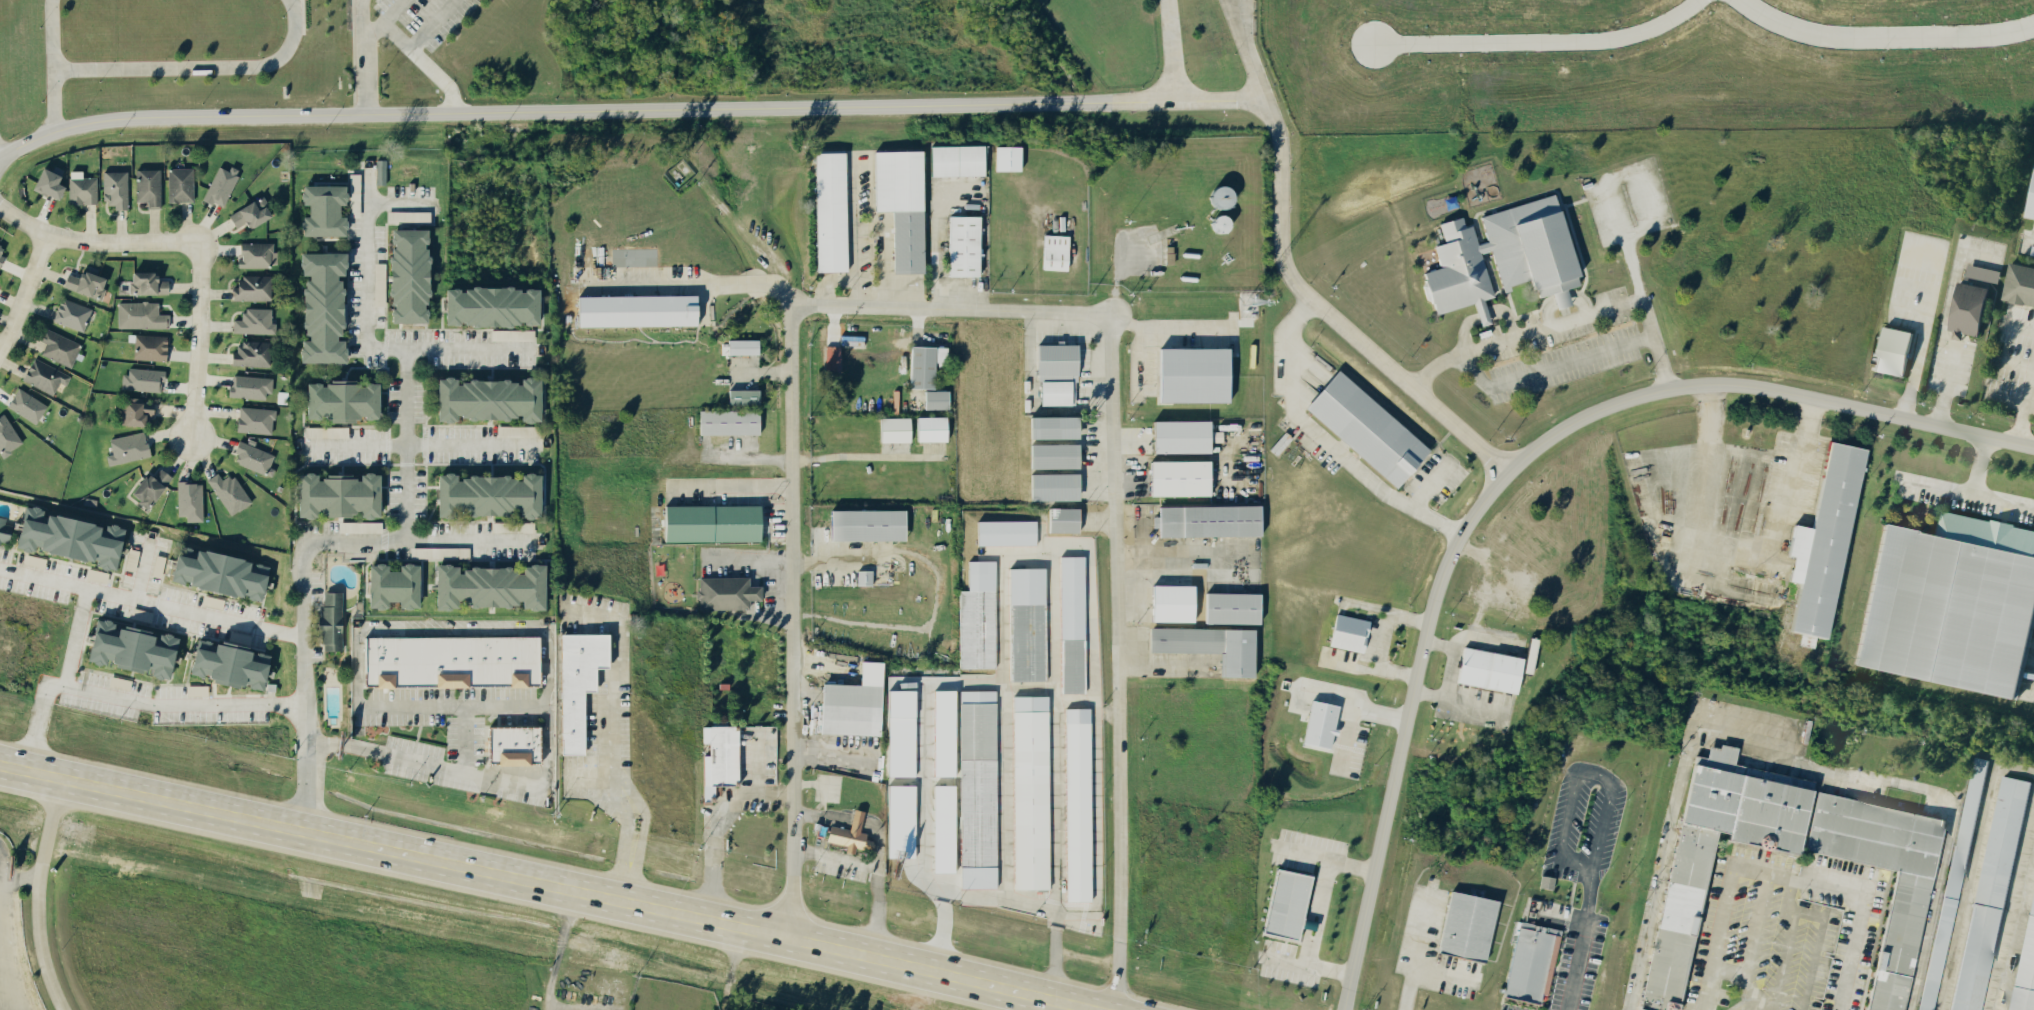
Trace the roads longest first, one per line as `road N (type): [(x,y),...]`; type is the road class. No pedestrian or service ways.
road 1 (residential): [(794,943),(788,305),(1112,316),(1118,1009)]
road 2 (residential): [(2033,449),(1735,386),(1686,387),(1611,404),(1536,446),(1472,514),(1431,608),(1340,1009)]
road 3 (primary): [(1094,1009),(0,770)]
road 4 (residential): [(1505,476),(1291,283),(1281,256),(1280,155),(1263,96),(708,110)]
road 5 (residential): [(708,110),(136,120),(58,130),(0,161)]
road 6 (residential): [(364,180),(363,348),(523,351)]
road 7 (residential): [(301,835),(308,752),(300,566)]
road 8 (residential): [(300,566),(301,550),(326,540),(527,540)]
road 9 (residential): [(63,1009),(43,975),(37,936),(56,782)]
road 10 (residential): [(312,445),(524,444)]
road 11 (residential): [(199,246),(188,440)]
road 12 (residential): [(405,538),(403,349)]
road 13 (residential): [(0,207),(43,235),(0,352)]
road 14 (residential): [(43,235),(199,246)]

